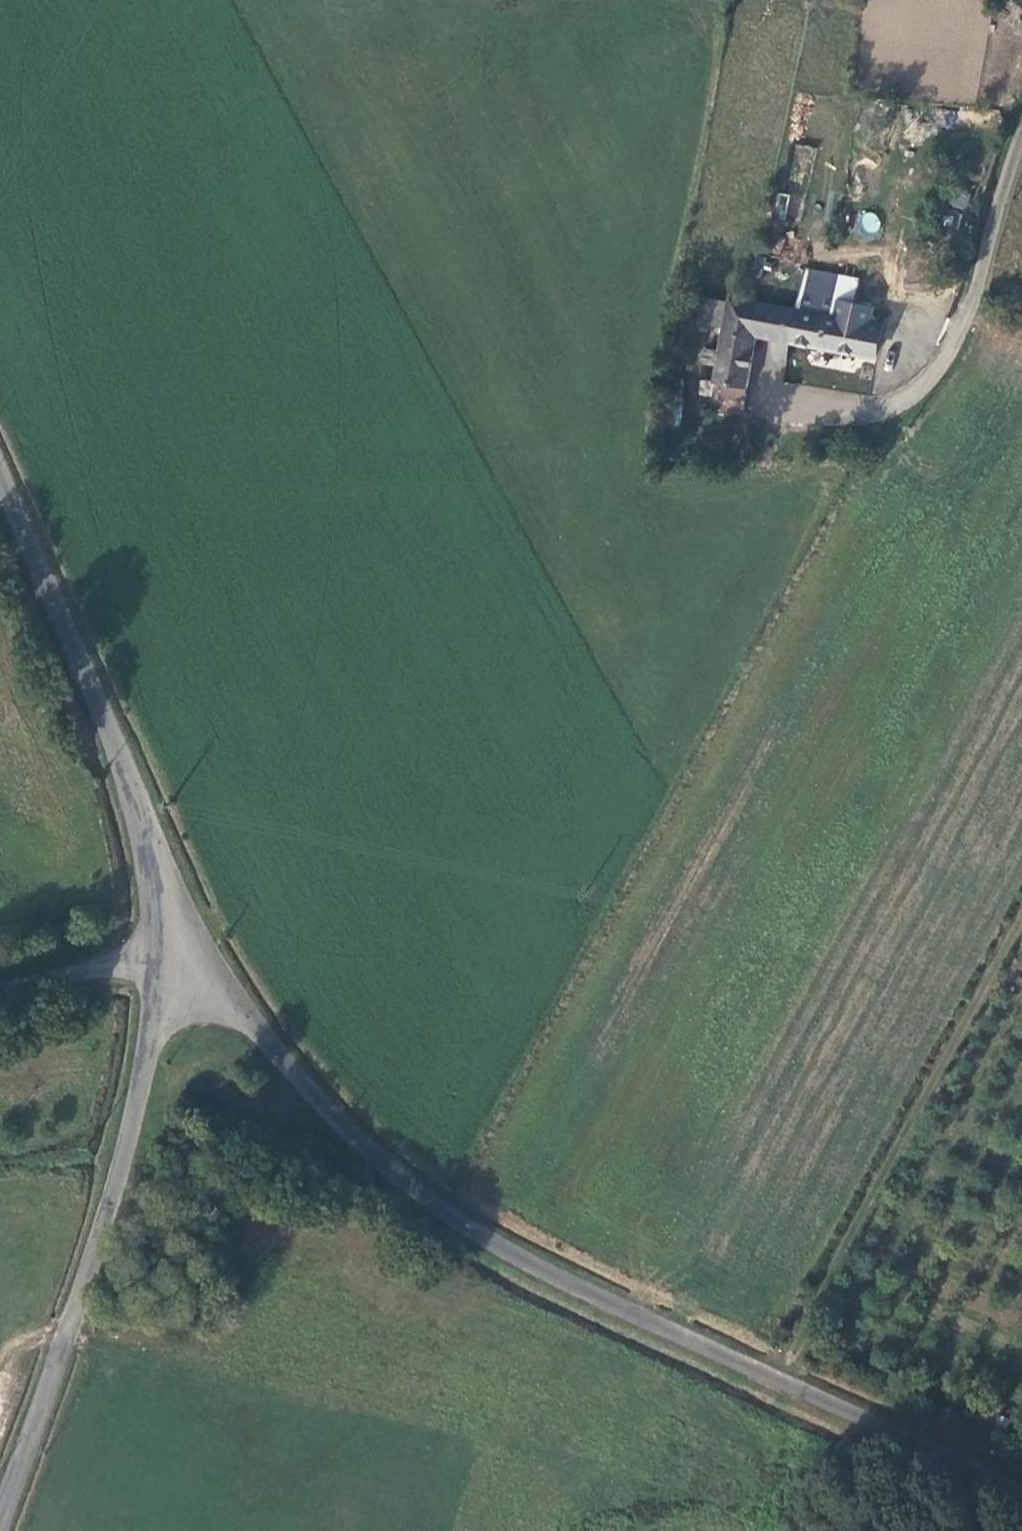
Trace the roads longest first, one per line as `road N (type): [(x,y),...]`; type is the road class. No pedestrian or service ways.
road 1 (unclassified): [(1021,1484),(557,1278),(441,1211),(342,1126),(170,952)]
road 2 (unclassified): [(0,1530),(101,1230),(170,952)]
road 3 (unclassified): [(170,952),(158,871),(94,697),(0,486)]
road 4 (unclassified): [(1021,148),(982,279),(936,380),(893,416),(854,421),(802,403)]

